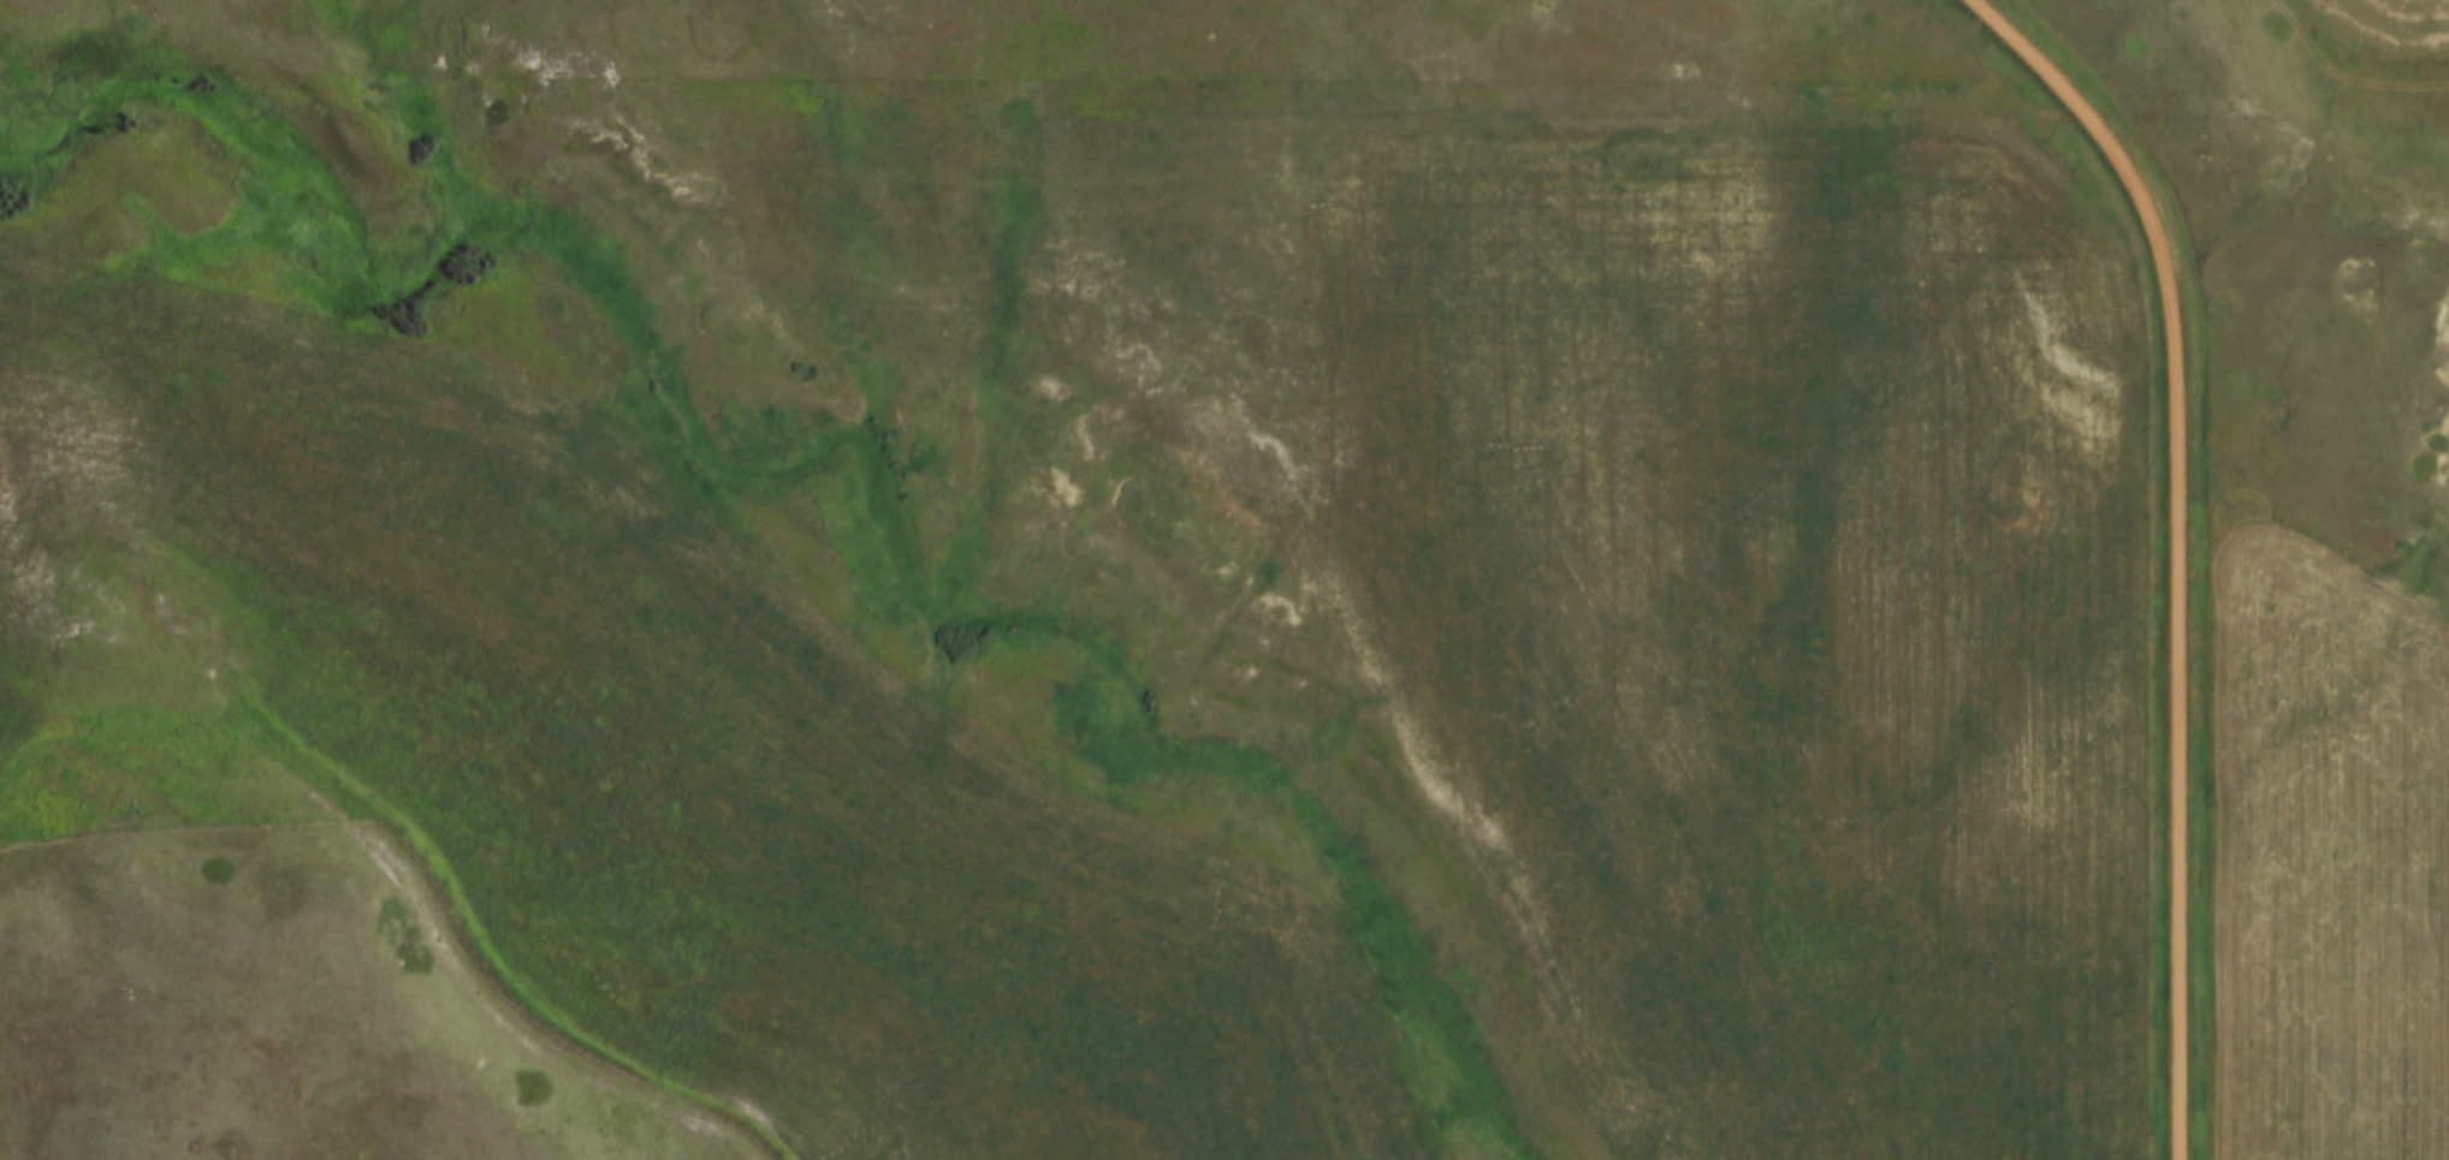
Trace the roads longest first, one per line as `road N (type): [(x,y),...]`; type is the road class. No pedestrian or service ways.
road 1 (residential): [(1998,30),(2115,154),(2166,269),(2175,477),(2173,1159)]

